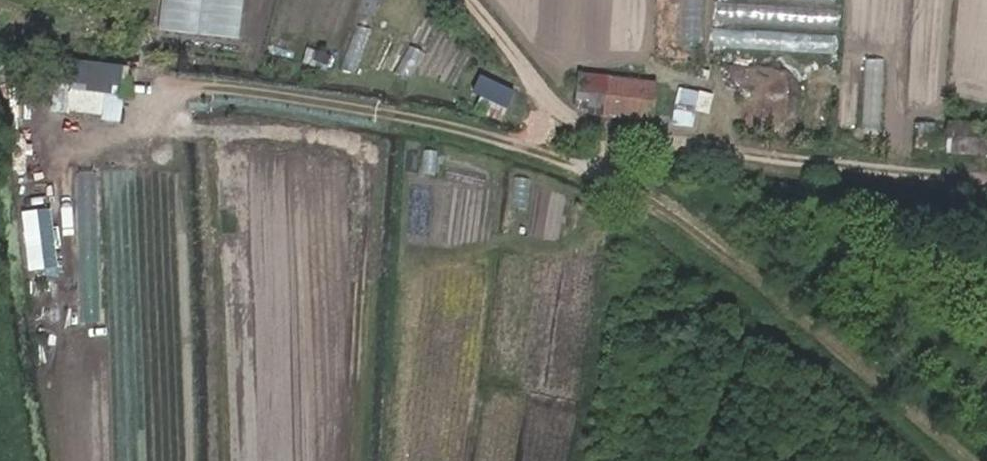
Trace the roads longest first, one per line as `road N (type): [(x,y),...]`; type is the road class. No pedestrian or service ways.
road 1 (track): [(460,0),(569,132),(750,263),(979,460)]
road 2 (track): [(986,182),(569,132)]

